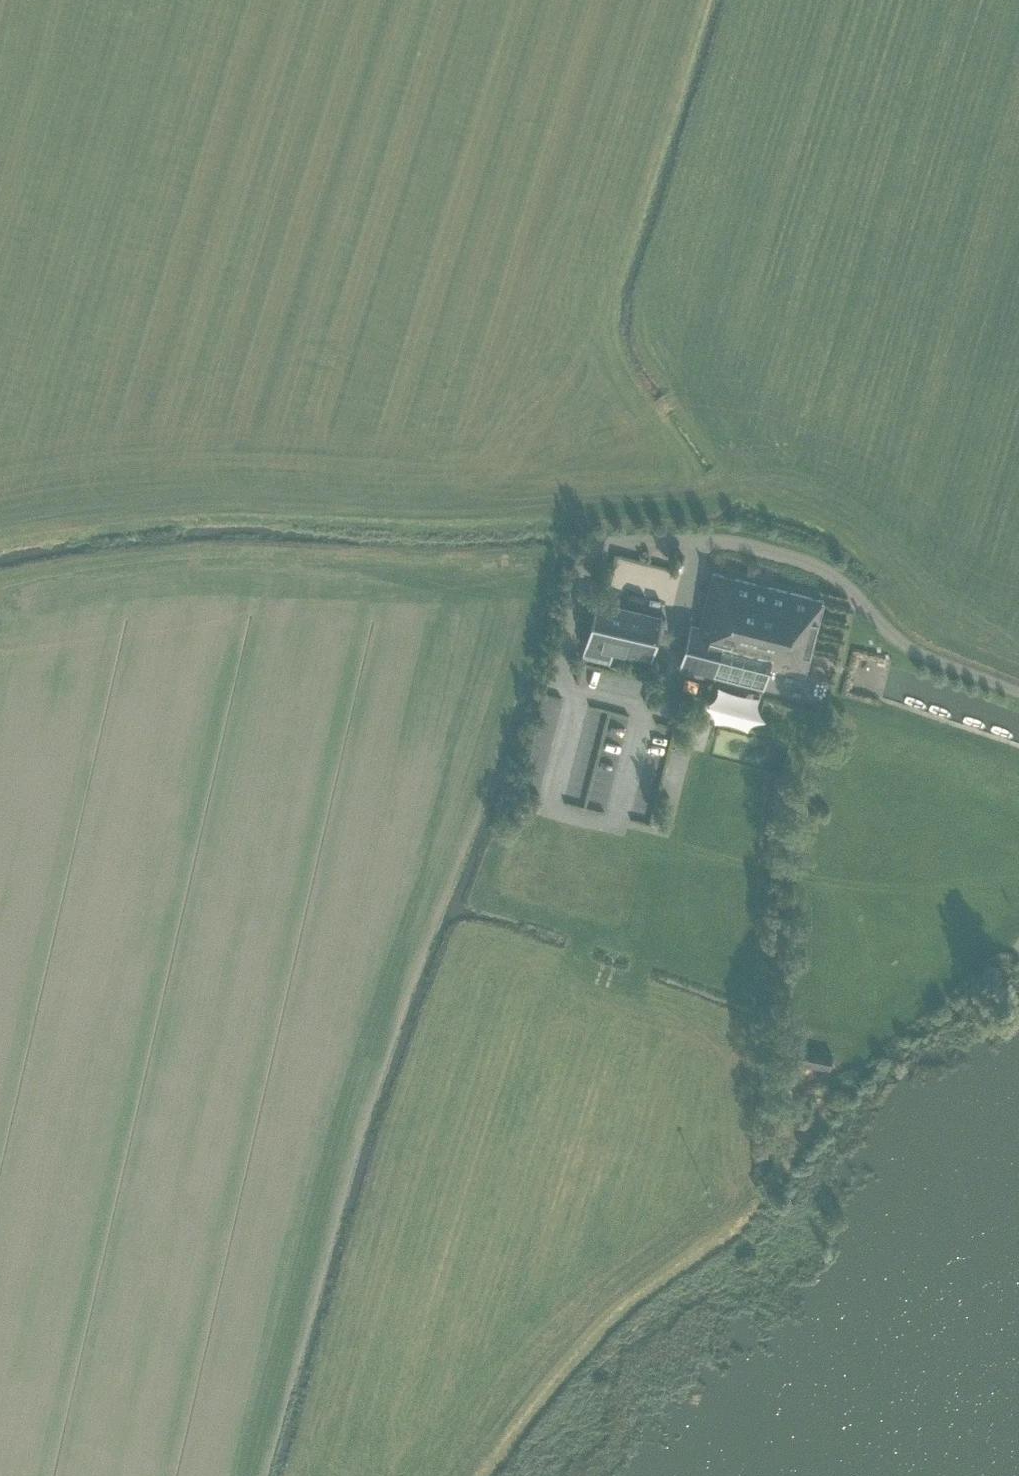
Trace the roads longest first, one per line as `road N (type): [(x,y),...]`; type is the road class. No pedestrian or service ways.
road 1 (unclassified): [(849,632),(1018,692)]

